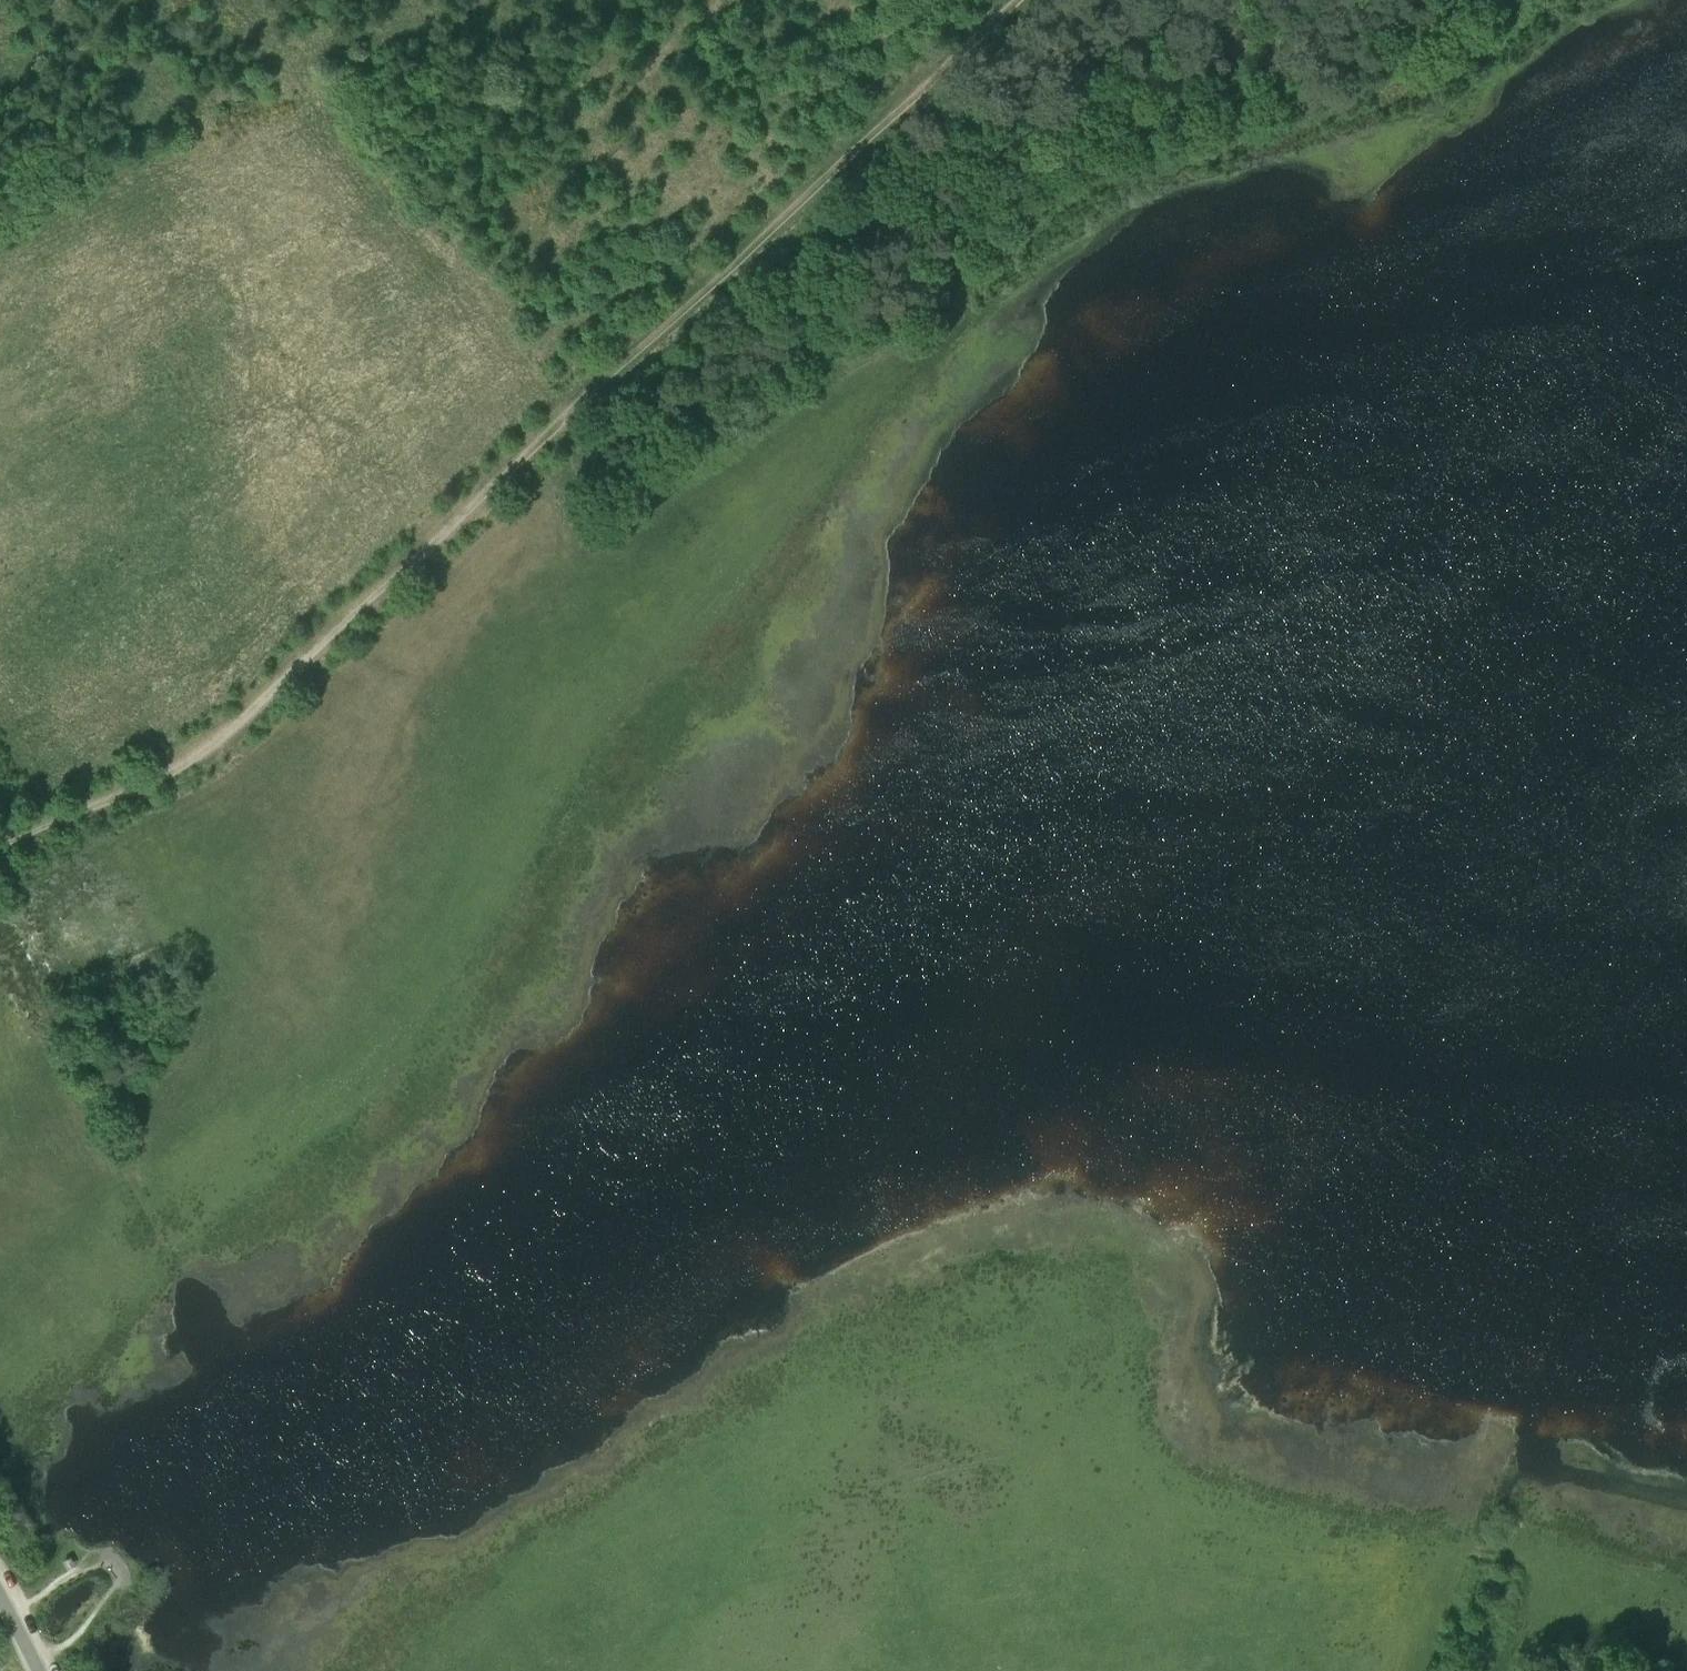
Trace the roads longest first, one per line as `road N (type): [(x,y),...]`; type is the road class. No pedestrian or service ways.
road 1 (track): [(0,850),(181,766),(241,718),(1011,0)]

